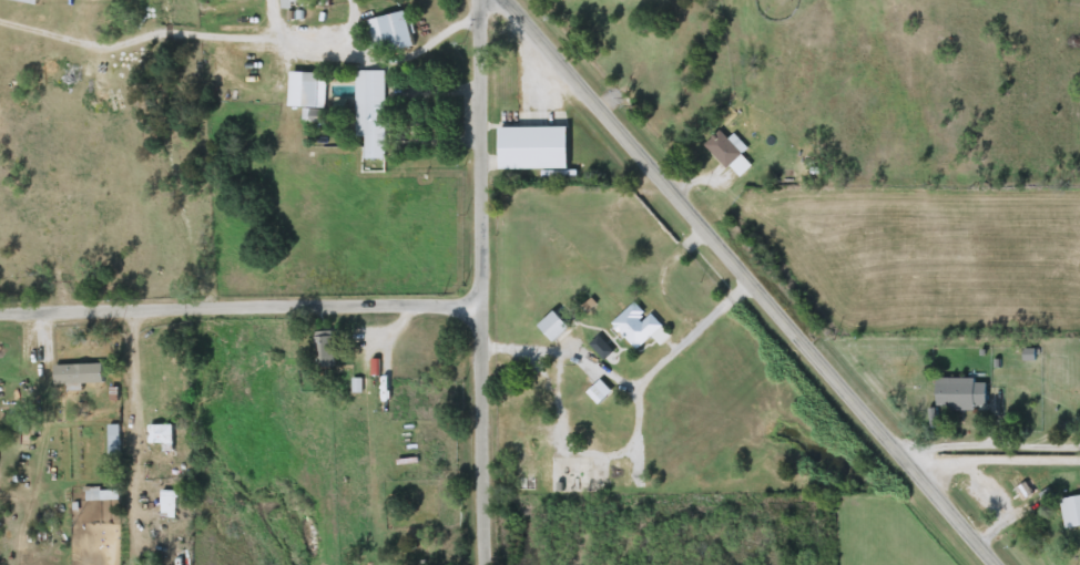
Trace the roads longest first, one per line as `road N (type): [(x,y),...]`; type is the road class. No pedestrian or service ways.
road 1 (tertiary): [(1006,564),(514,0)]
road 2 (residential): [(483,564),(477,0)]
road 3 (residential): [(0,313),(480,299)]

